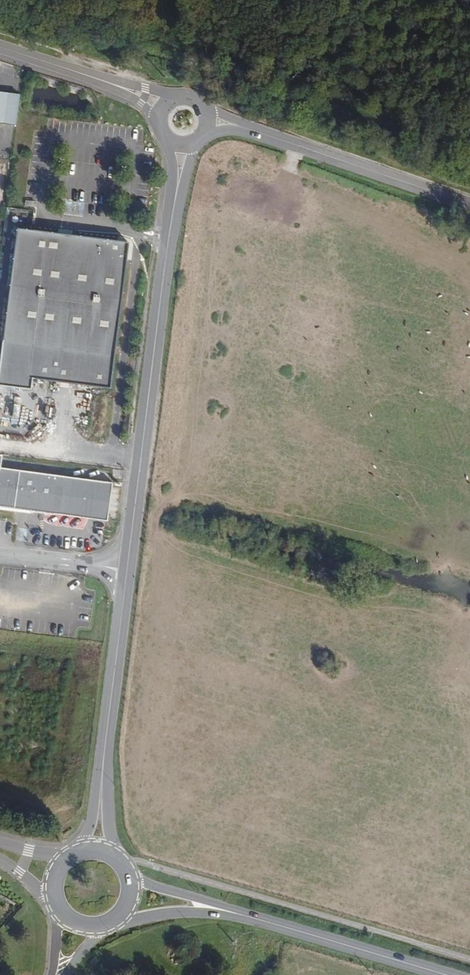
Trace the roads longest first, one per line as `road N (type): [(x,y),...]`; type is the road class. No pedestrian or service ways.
road 1 (secondary): [(170,231),(103,768)]
road 2 (secondary): [(246,915),(448,974)]
road 3 (secondary): [(306,151),(469,206)]
road 4 (secondary): [(116,922),(188,912),(246,915)]
road 5 (secondary): [(246,915),(132,878)]

